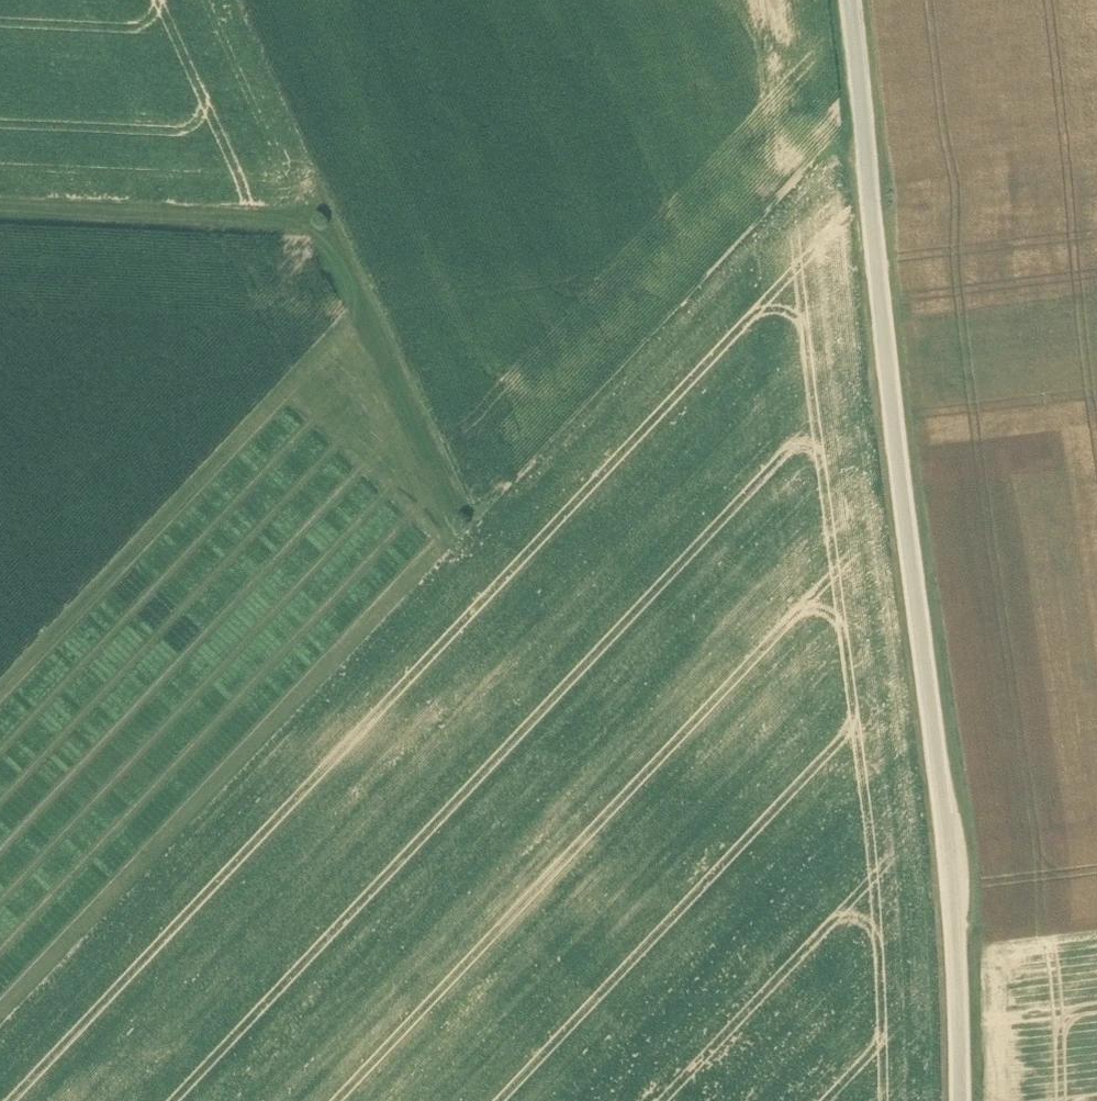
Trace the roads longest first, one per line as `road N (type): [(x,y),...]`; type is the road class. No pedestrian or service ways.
road 1 (unclassified): [(951,1100),(937,862),(842,0)]

